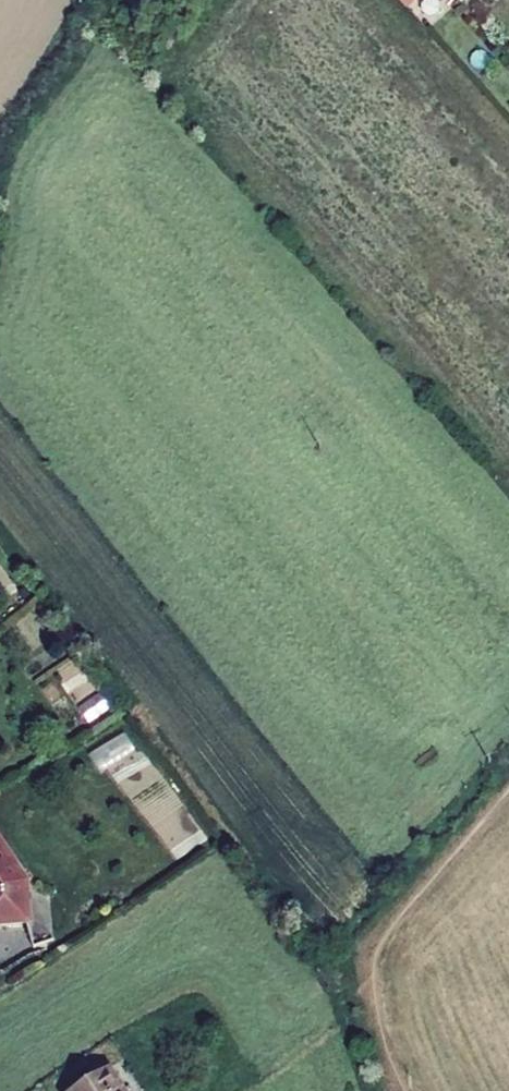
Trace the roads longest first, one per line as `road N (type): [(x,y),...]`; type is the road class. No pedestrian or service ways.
road 1 (track): [(404,1090),(374,1003),(378,947),(508,788)]

